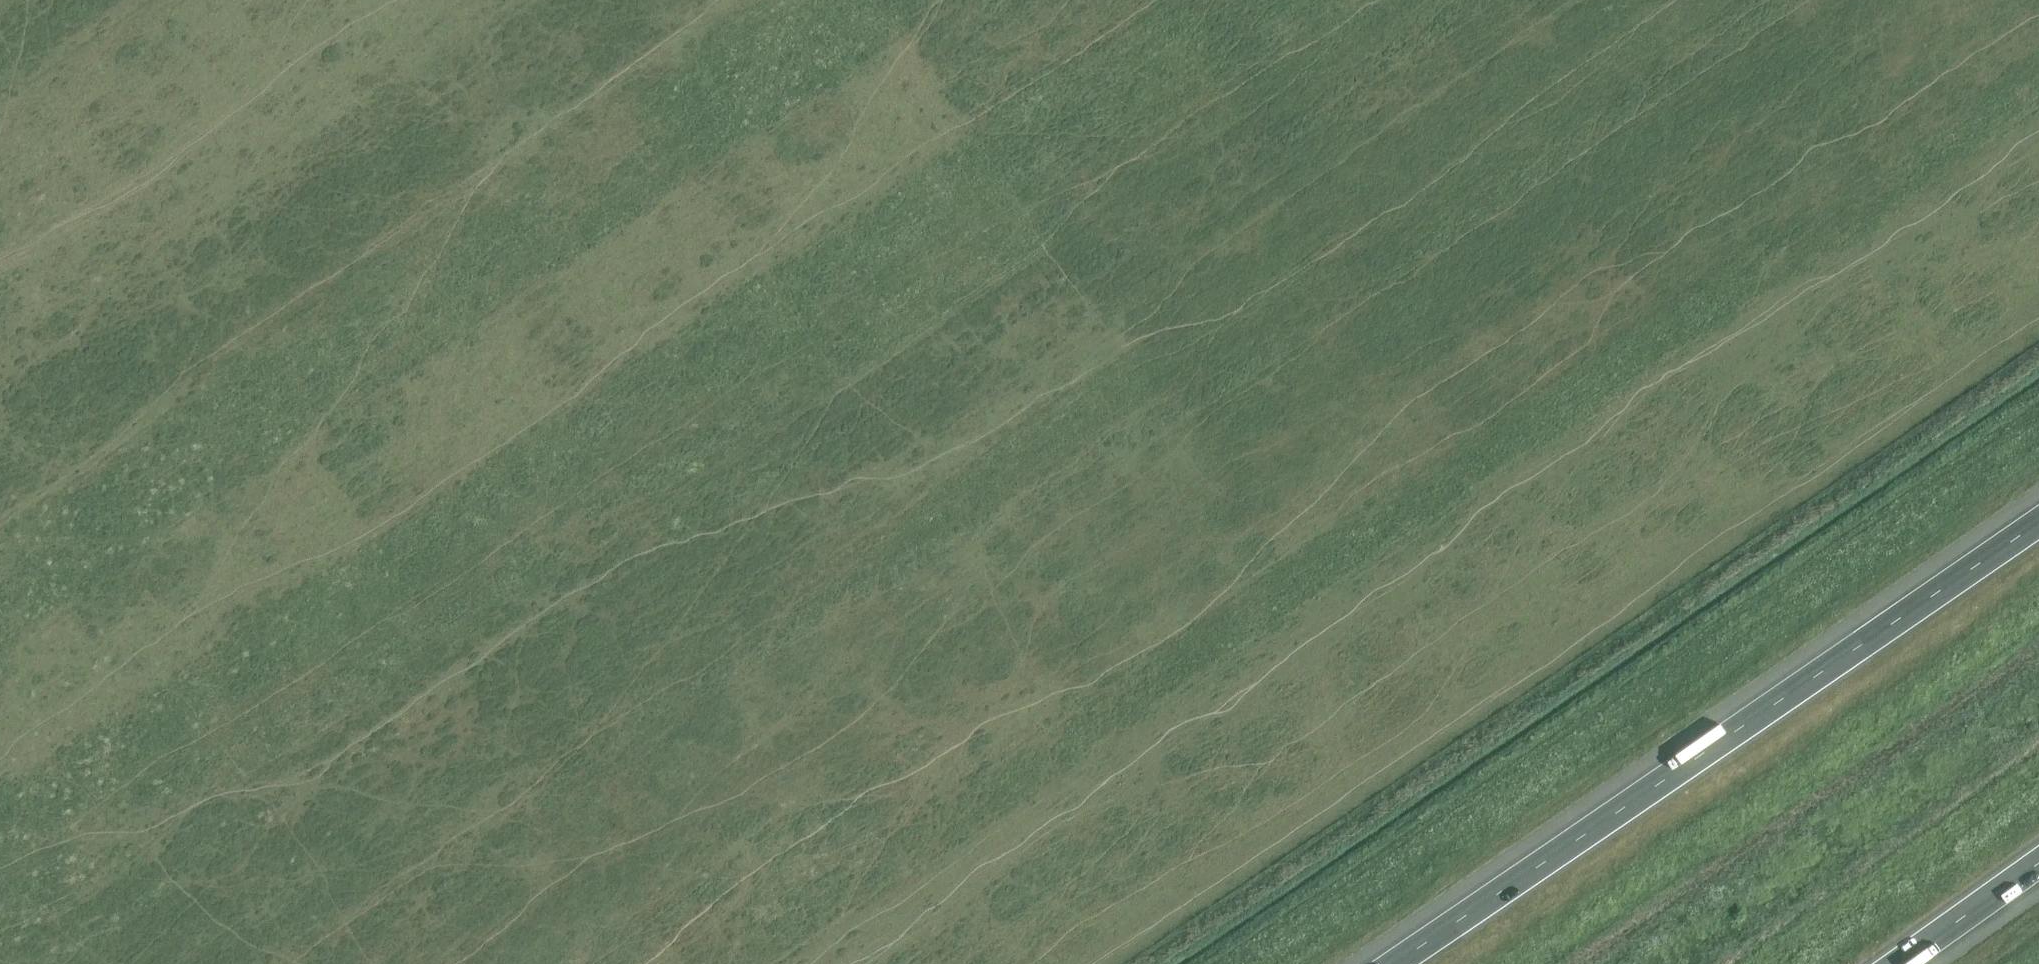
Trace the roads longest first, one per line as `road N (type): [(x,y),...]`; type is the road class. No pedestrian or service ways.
road 1 (motorway): [(2038,512),(1371,963)]
road 2 (motorway): [(1889,963),(2038,858)]

